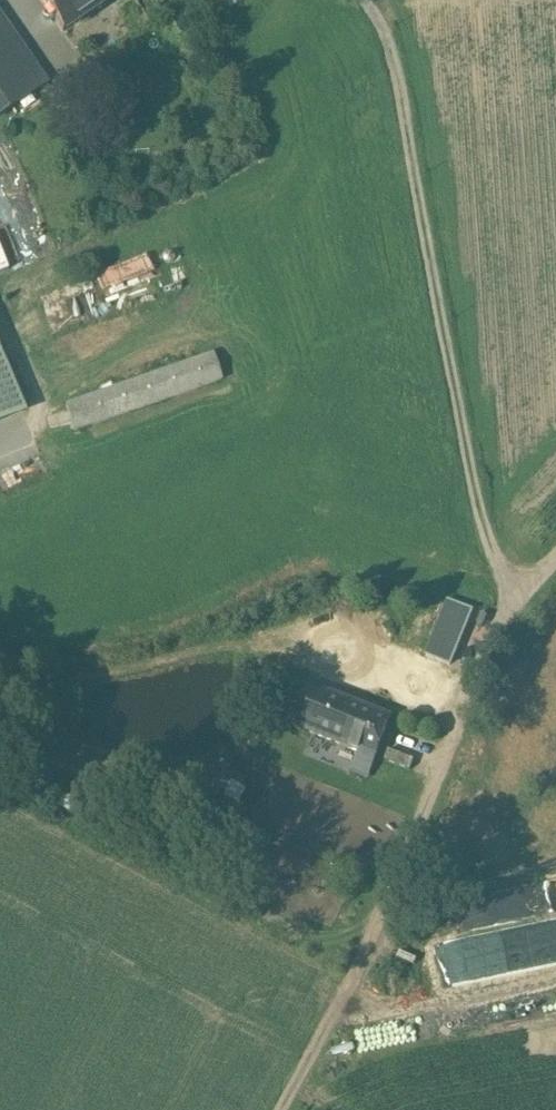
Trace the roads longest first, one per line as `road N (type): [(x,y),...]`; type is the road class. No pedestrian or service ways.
road 1 (track): [(514,602),(487,531),(462,422),(397,67),(360,0)]
road 2 (track): [(555,557),(487,645),(383,910),(278,1109)]

